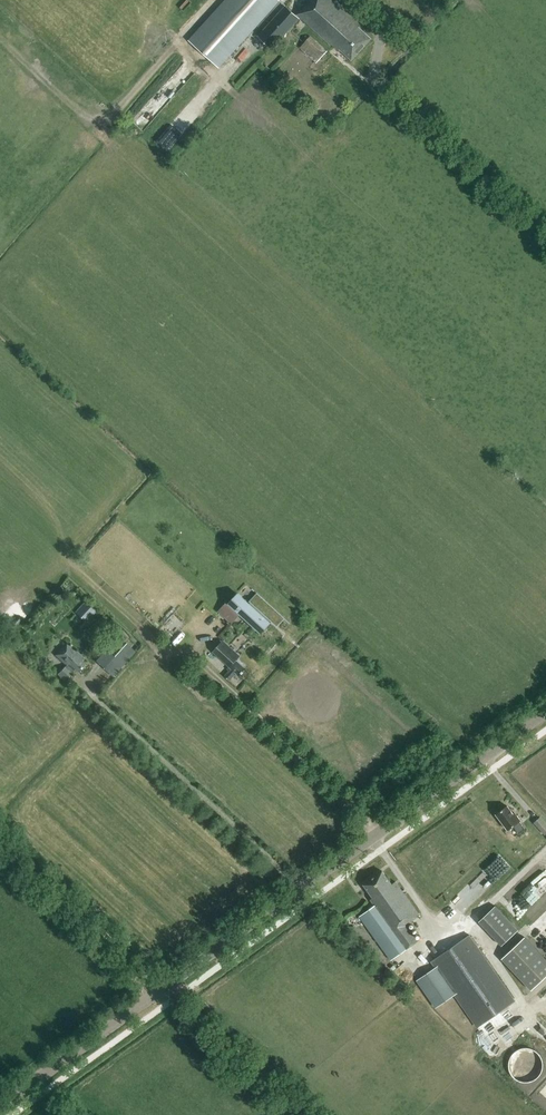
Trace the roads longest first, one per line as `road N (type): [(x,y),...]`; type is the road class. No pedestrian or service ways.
road 1 (tertiary): [(166,987),(545,712)]
road 2 (track): [(0,840),(166,987)]
road 3 (tertiary): [(0,1106),(166,987)]
road 4 (unclassified): [(311,1114),(166,987)]

